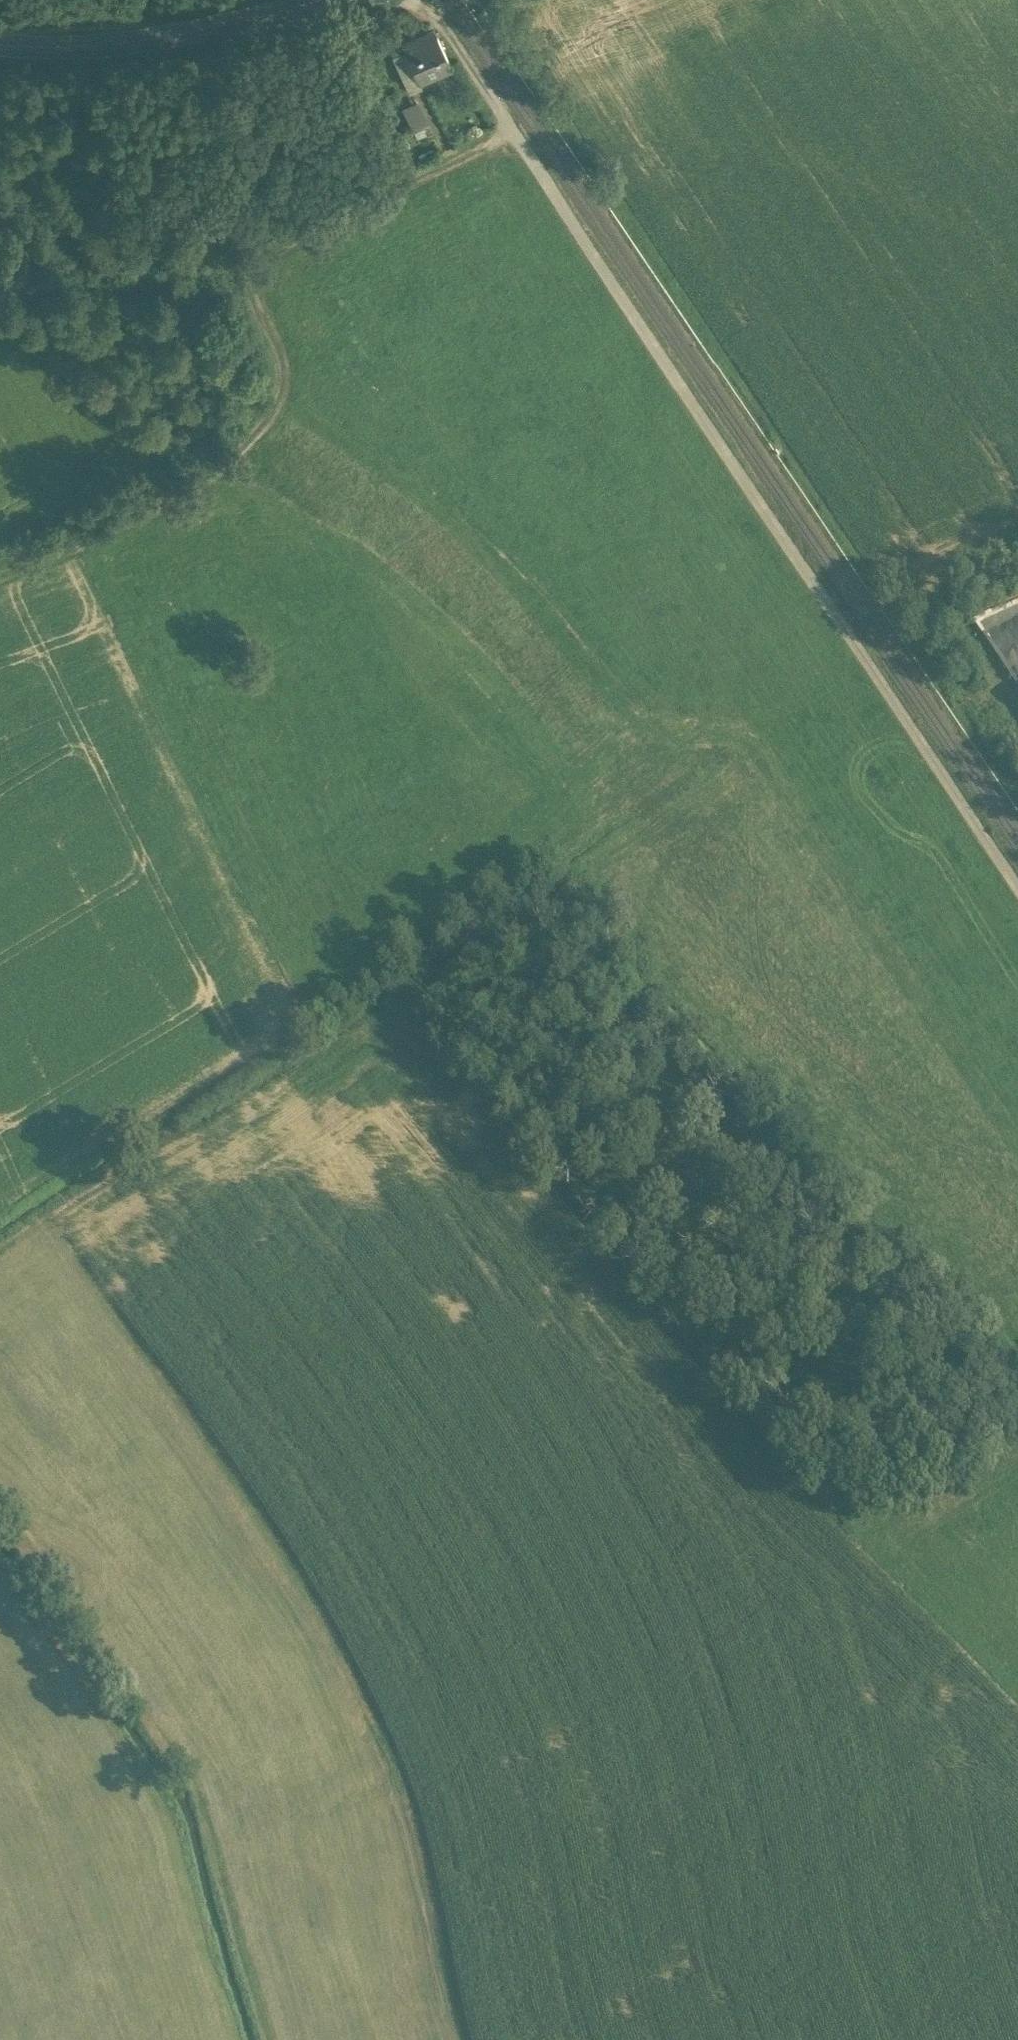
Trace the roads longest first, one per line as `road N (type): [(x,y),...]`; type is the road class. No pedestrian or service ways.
road 1 (track): [(1017,890),(439,23),(413,0)]
road 2 (secondary): [(333,0),(124,42),(0,42)]

